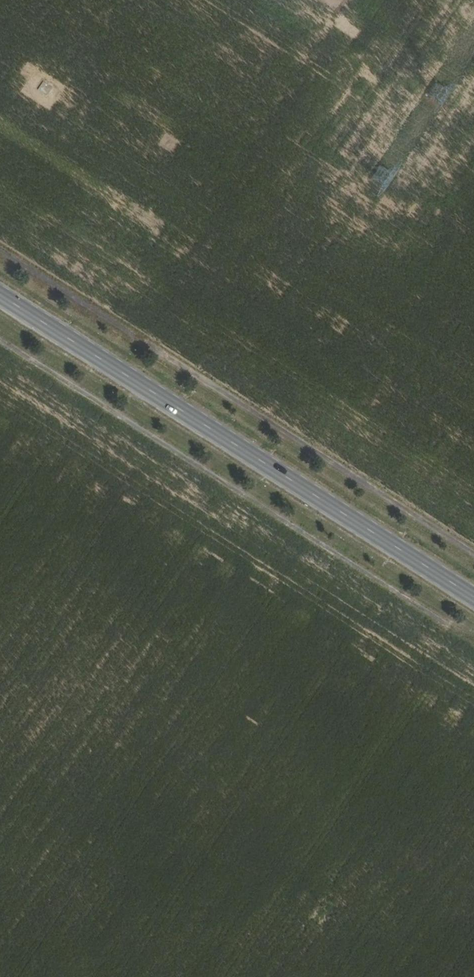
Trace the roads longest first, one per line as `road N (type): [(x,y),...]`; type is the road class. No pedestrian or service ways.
road 1 (track): [(0,338),(473,641)]
road 2 (secondary): [(0,296),(473,598)]
road 3 (track): [(0,252),(473,554)]

